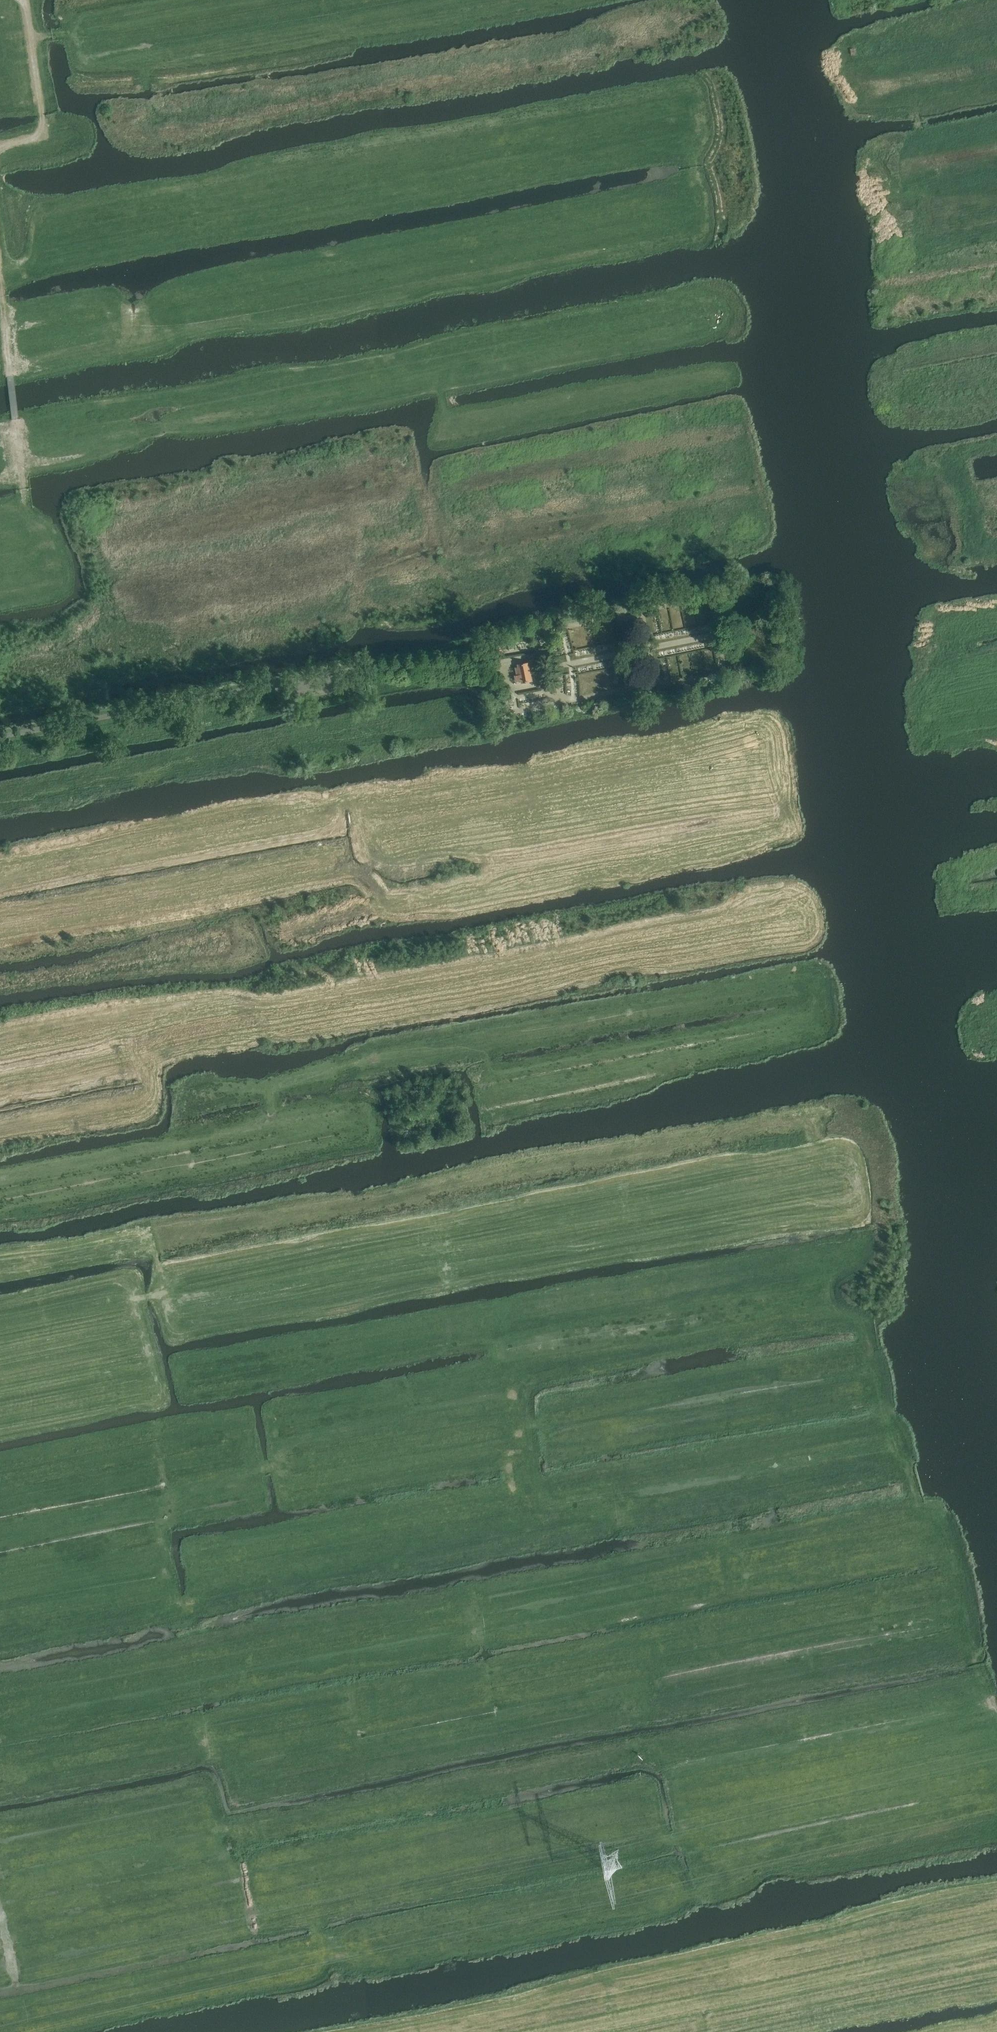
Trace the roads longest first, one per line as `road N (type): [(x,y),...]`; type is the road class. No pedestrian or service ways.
road 1 (unclassified): [(0,737),(370,667)]
road 2 (track): [(22,0),(43,127),(36,140),(0,147)]
road 3 (track): [(0,294),(15,419)]

